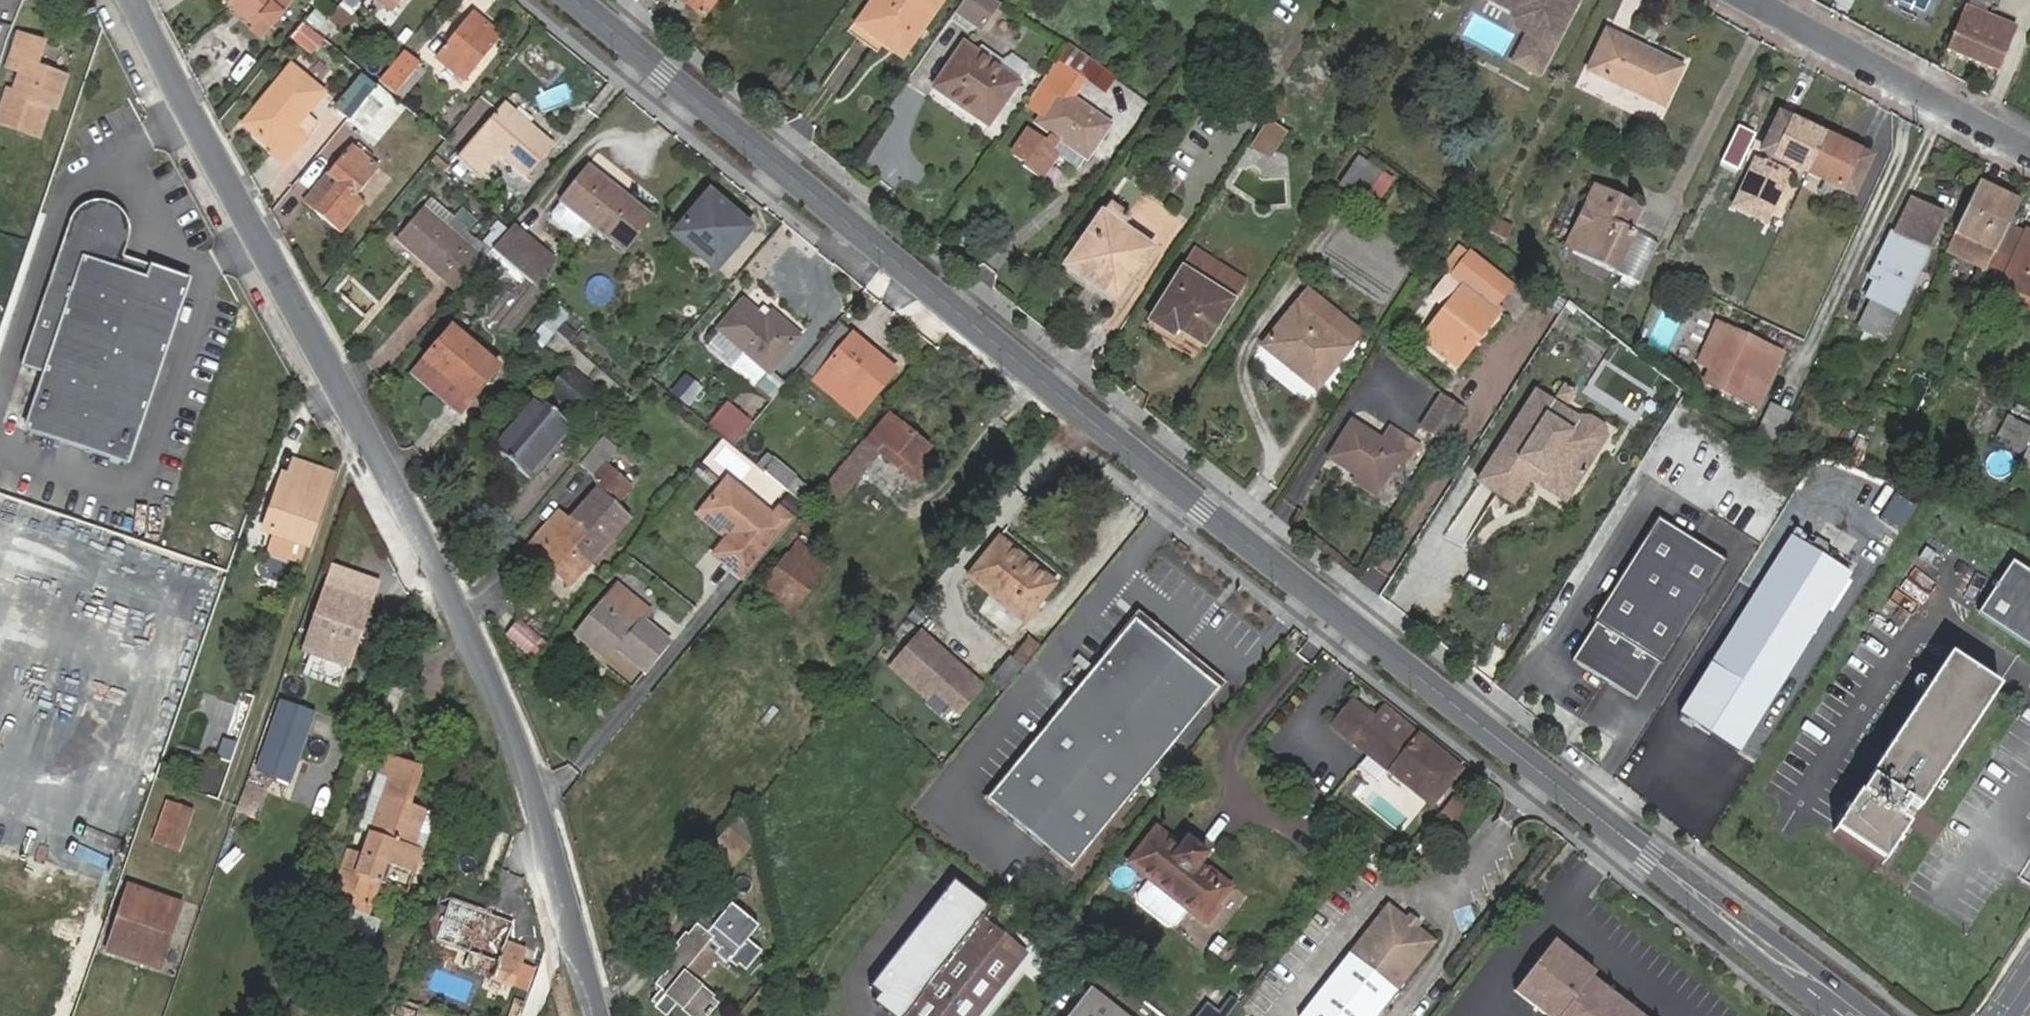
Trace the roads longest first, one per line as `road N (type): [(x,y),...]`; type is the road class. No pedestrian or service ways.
road 1 (tertiary): [(572,0),(1186,496),(1855,1015)]
road 2 (residential): [(593,1015),(491,673),(128,0)]
road 3 (residential): [(2029,152),(1750,0)]

